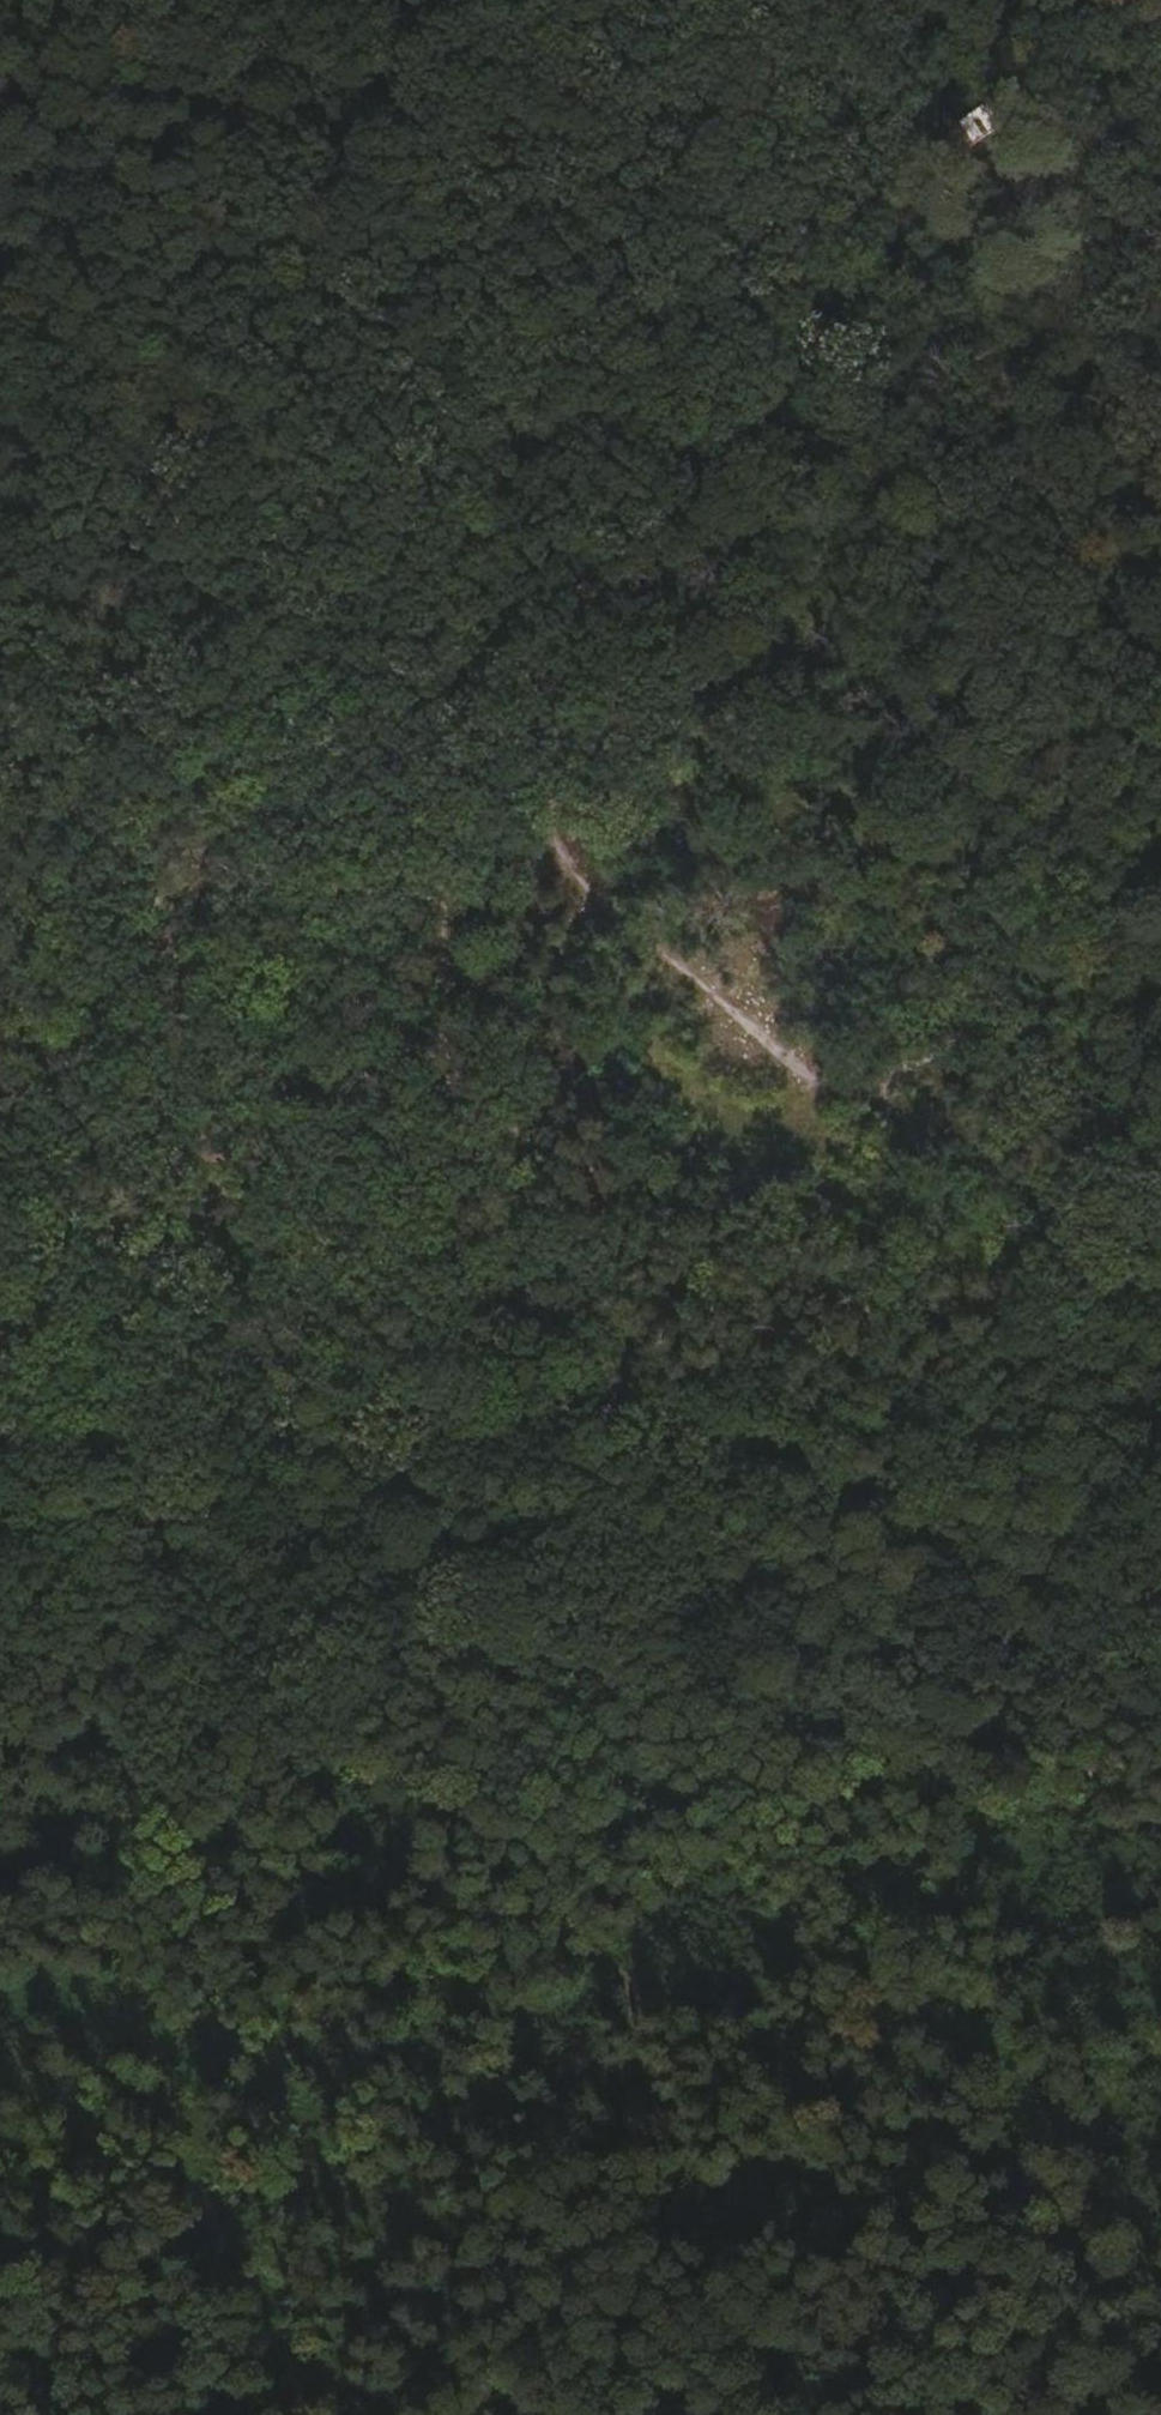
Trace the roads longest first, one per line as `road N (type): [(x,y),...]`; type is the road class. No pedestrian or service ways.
road 1 (track): [(0,1119),(1160,56)]
road 2 (track): [(0,1559),(220,1445),(372,1405),(463,1398),(562,1411),(694,1456),(819,1475),(955,1471),(1160,1426)]
road 3 (track): [(1031,174),(985,972)]
road 4 (track): [(501,0),(1160,218)]

